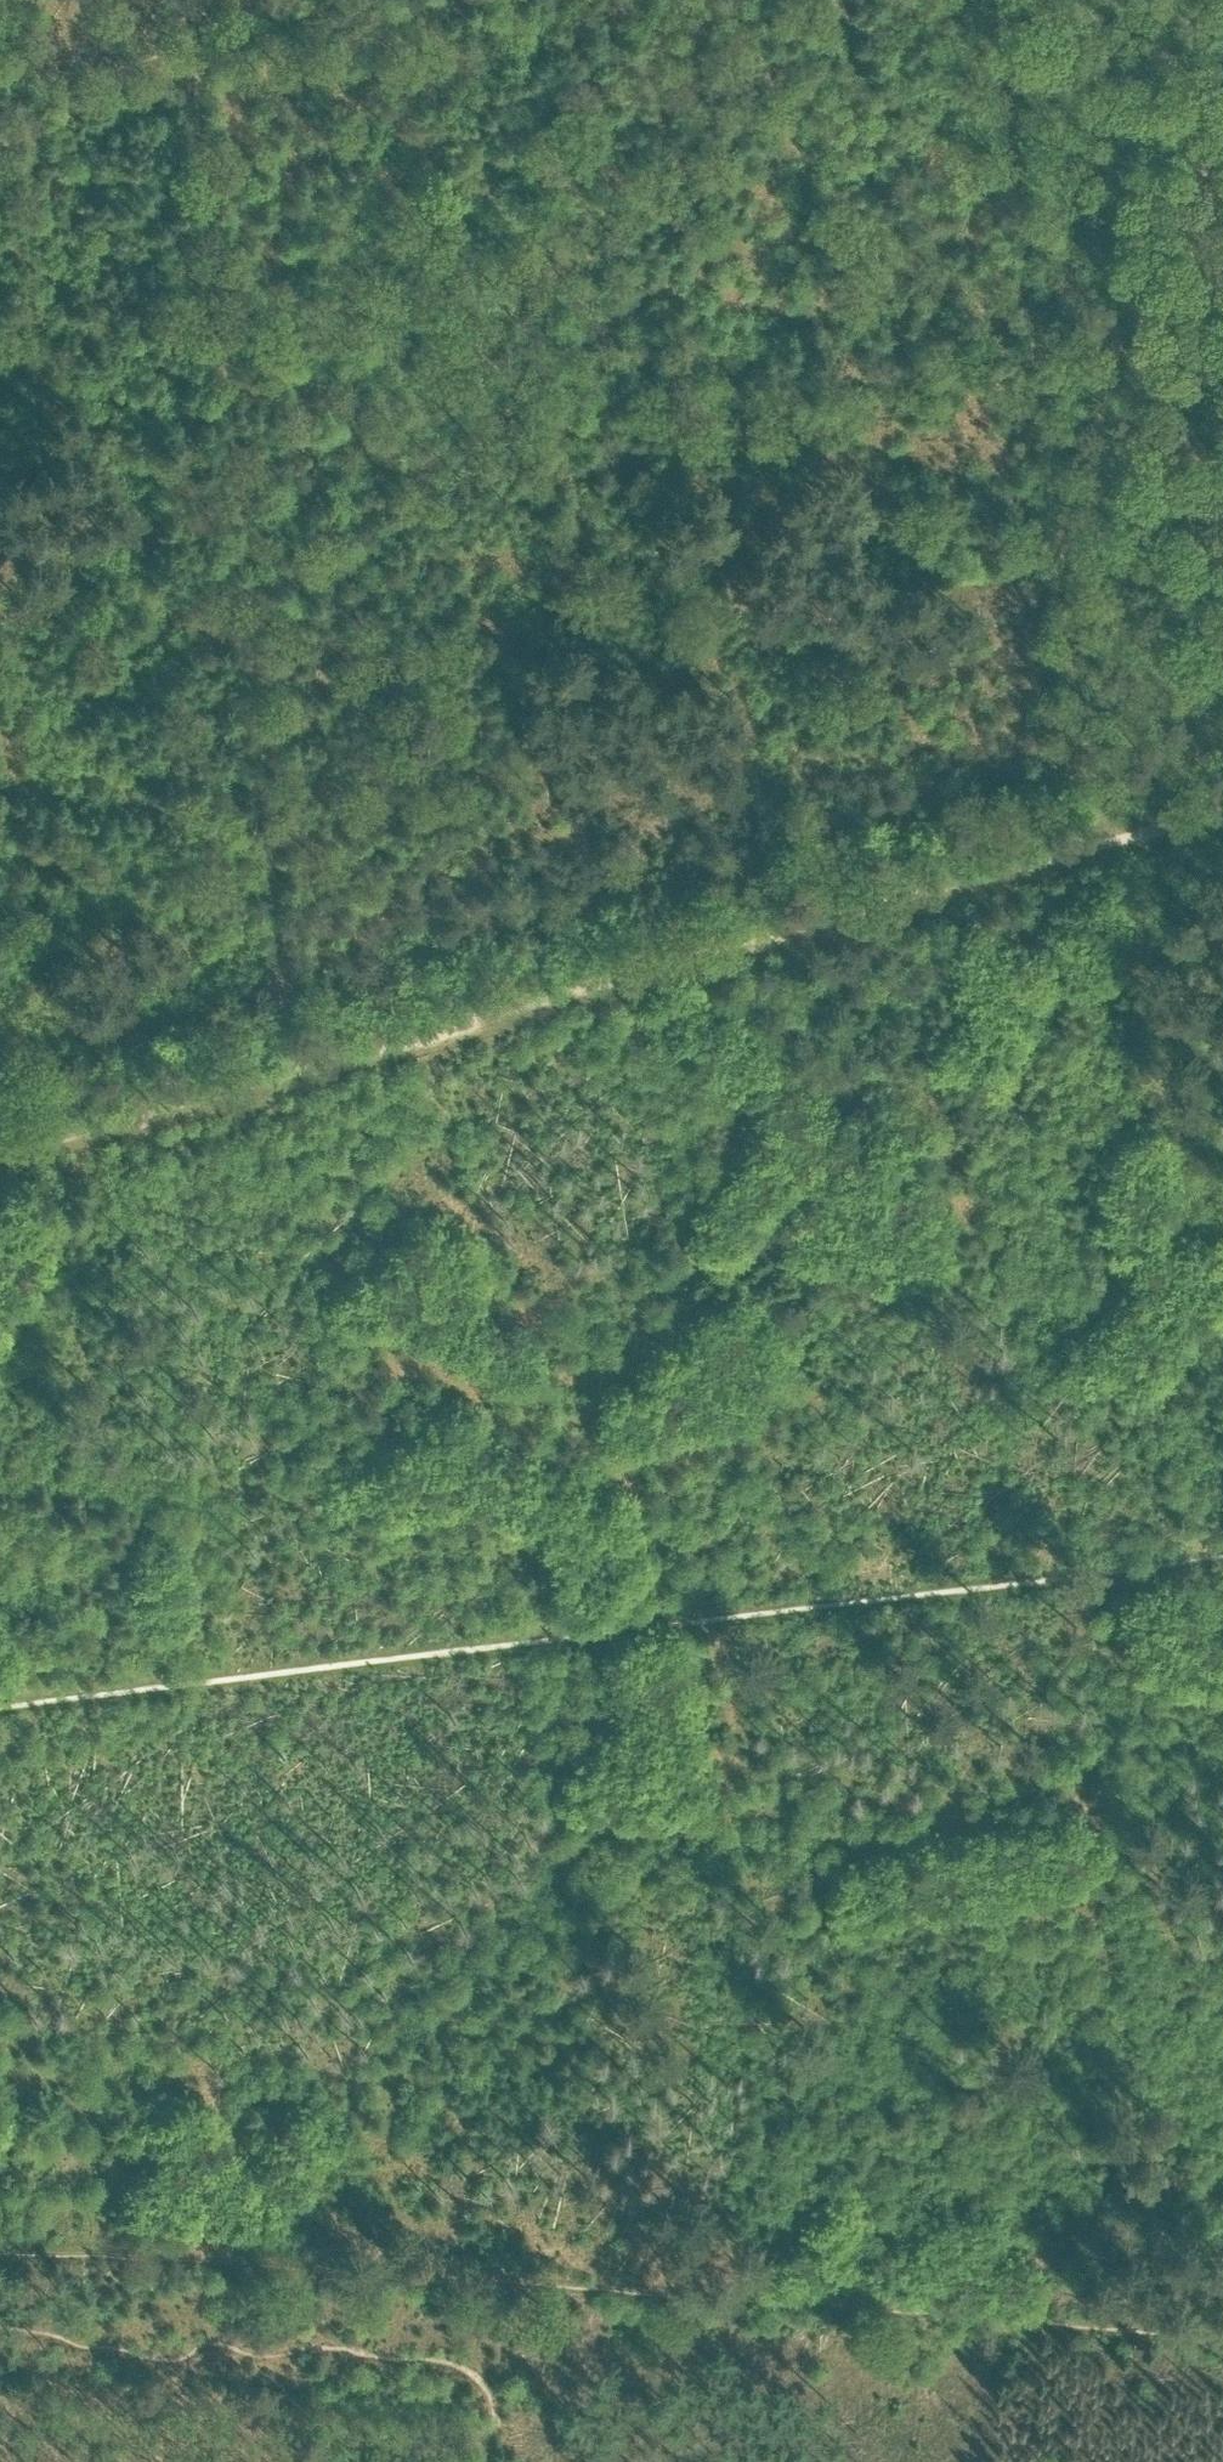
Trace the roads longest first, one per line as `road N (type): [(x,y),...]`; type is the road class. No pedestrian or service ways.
road 1 (track): [(1222,2311),(0,2249)]
road 2 (track): [(297,1070),(1222,802)]
road 3 (track): [(0,1152),(297,1070)]

